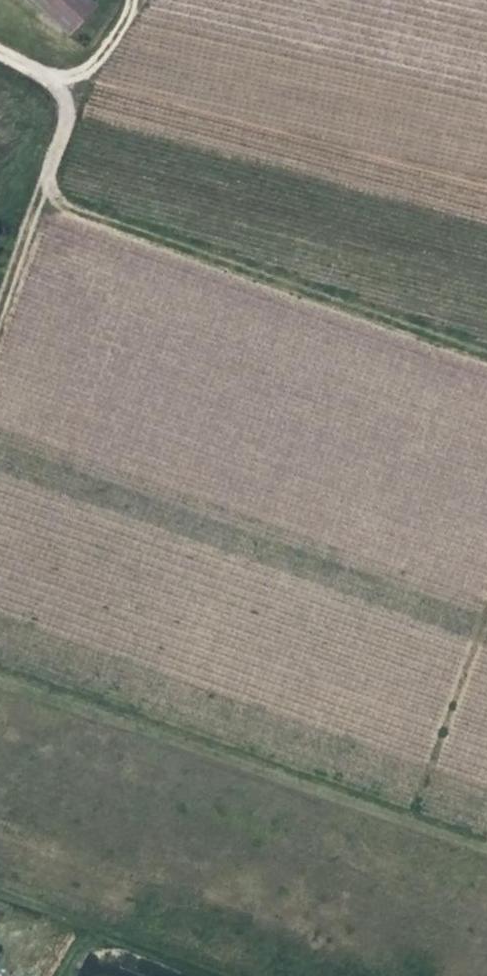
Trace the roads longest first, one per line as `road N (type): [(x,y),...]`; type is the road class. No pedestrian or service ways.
road 1 (track): [(52,76),(69,114),(49,173),(70,210),(486,356)]
road 2 (track): [(0,319),(50,183)]

